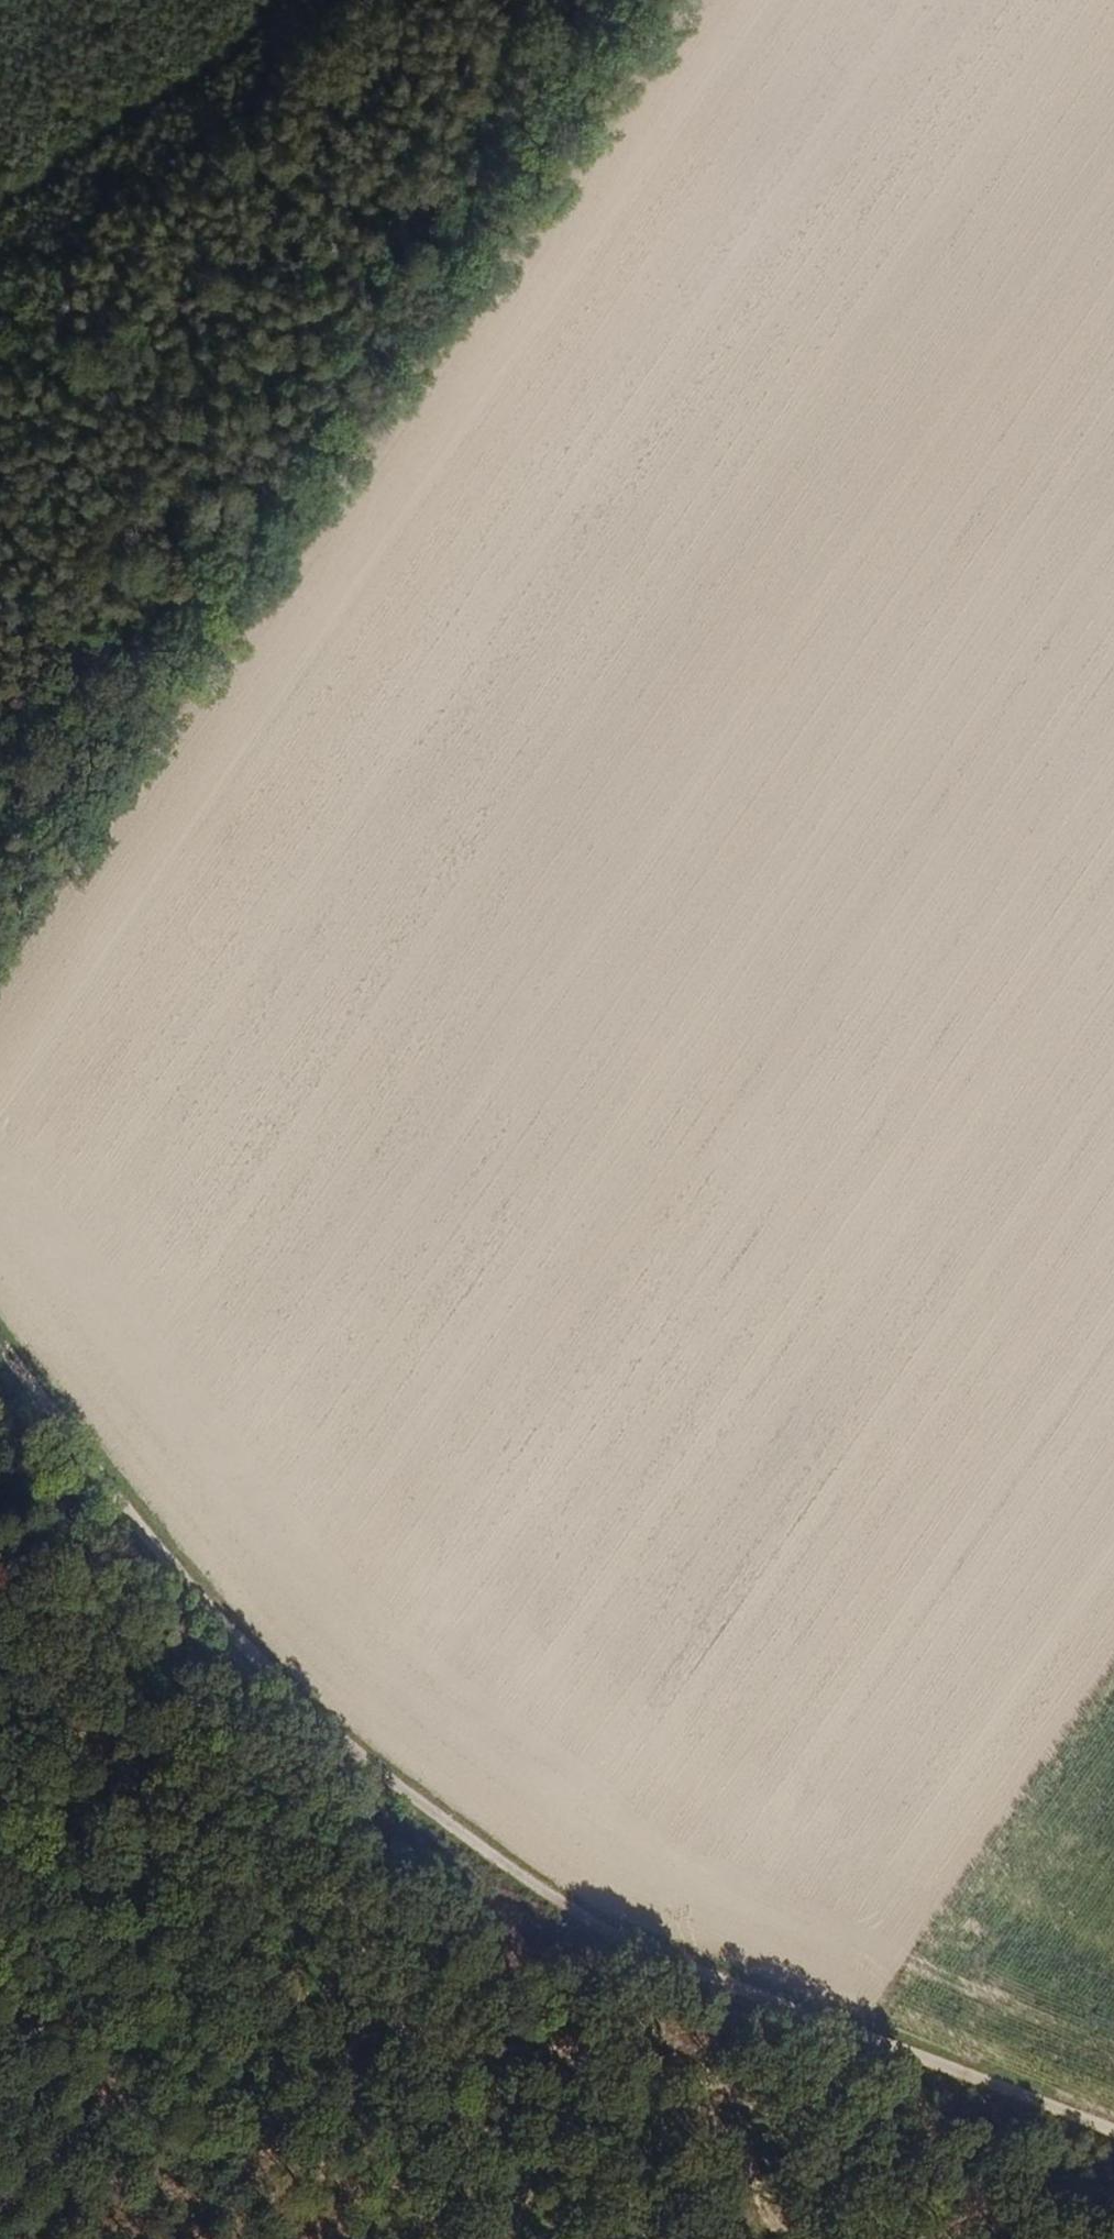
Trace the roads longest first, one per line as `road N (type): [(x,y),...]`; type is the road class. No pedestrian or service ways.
road 1 (track): [(0,1359),(147,1550),(229,1641),(479,1859),(615,1939),(1113,2146)]

